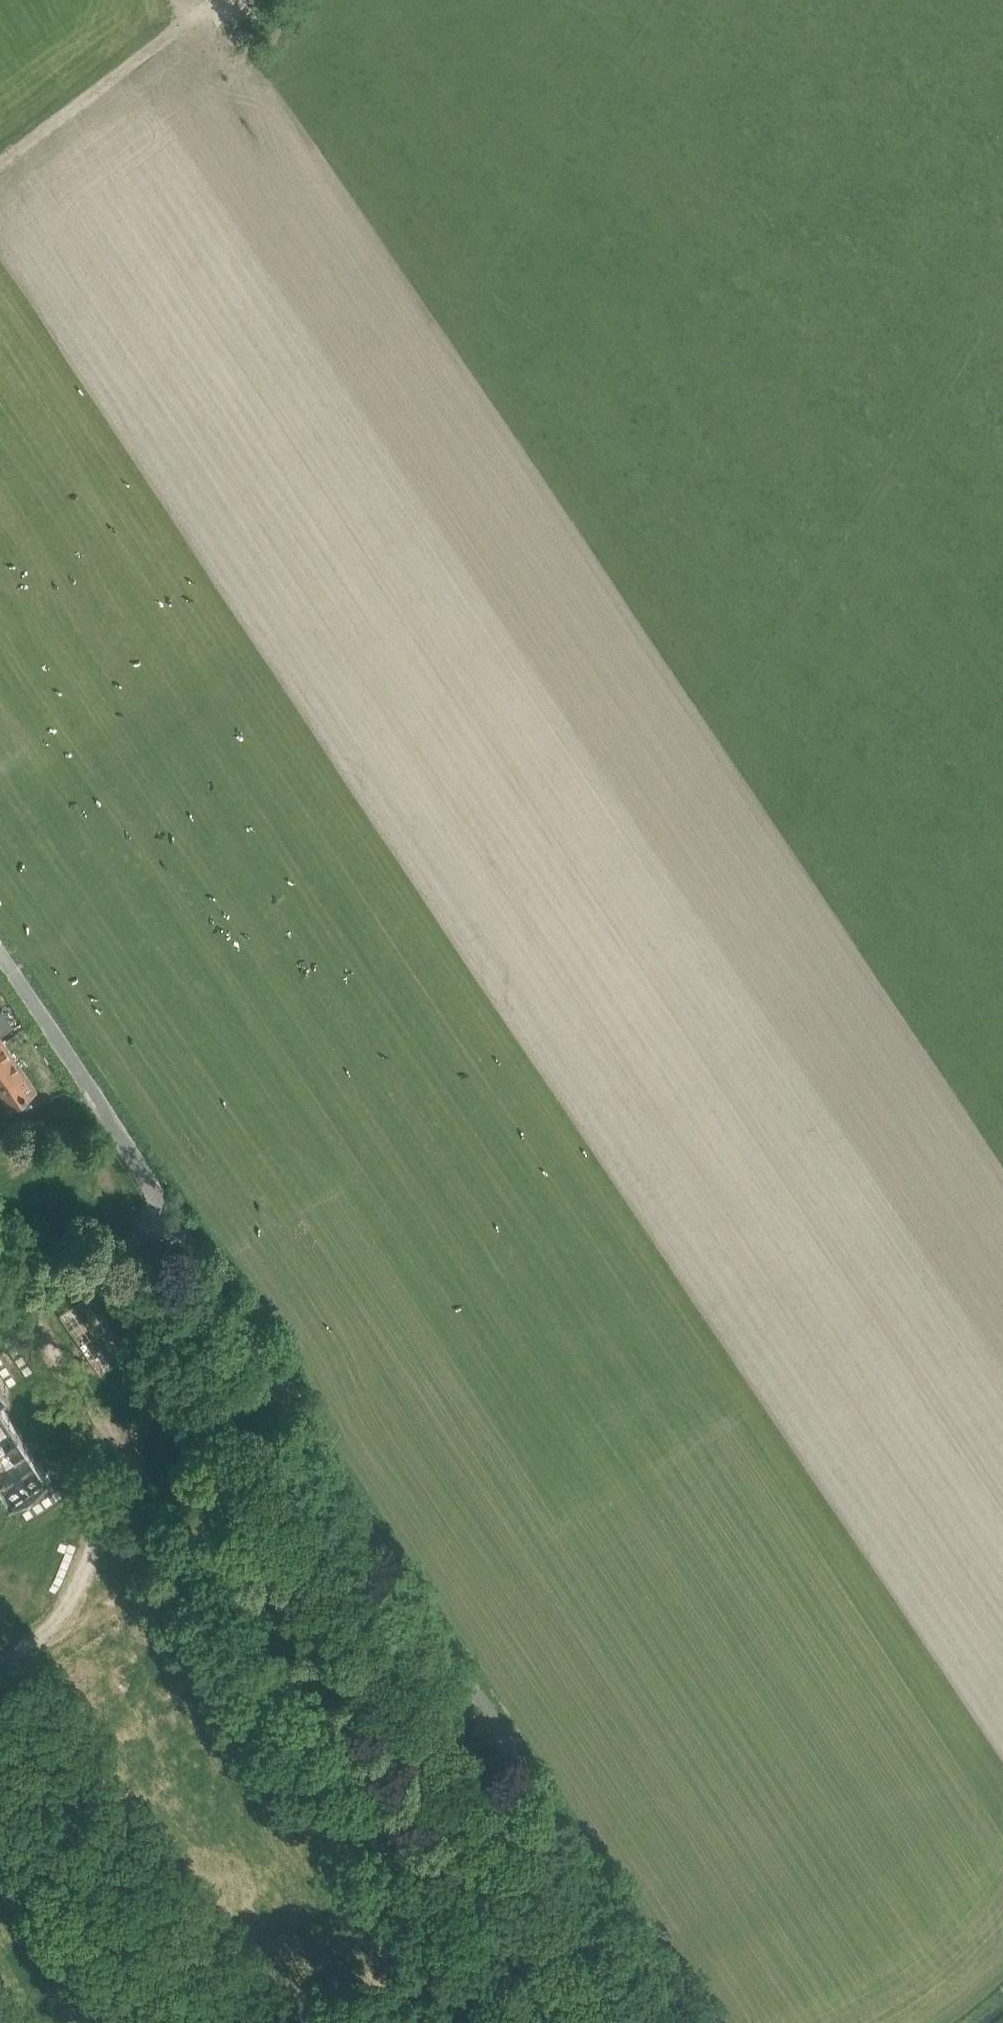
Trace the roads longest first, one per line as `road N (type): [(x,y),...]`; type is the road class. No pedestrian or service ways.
road 1 (unclassified): [(690,2022),(166,1209)]
road 2 (unclassified): [(0,955),(166,1209)]

